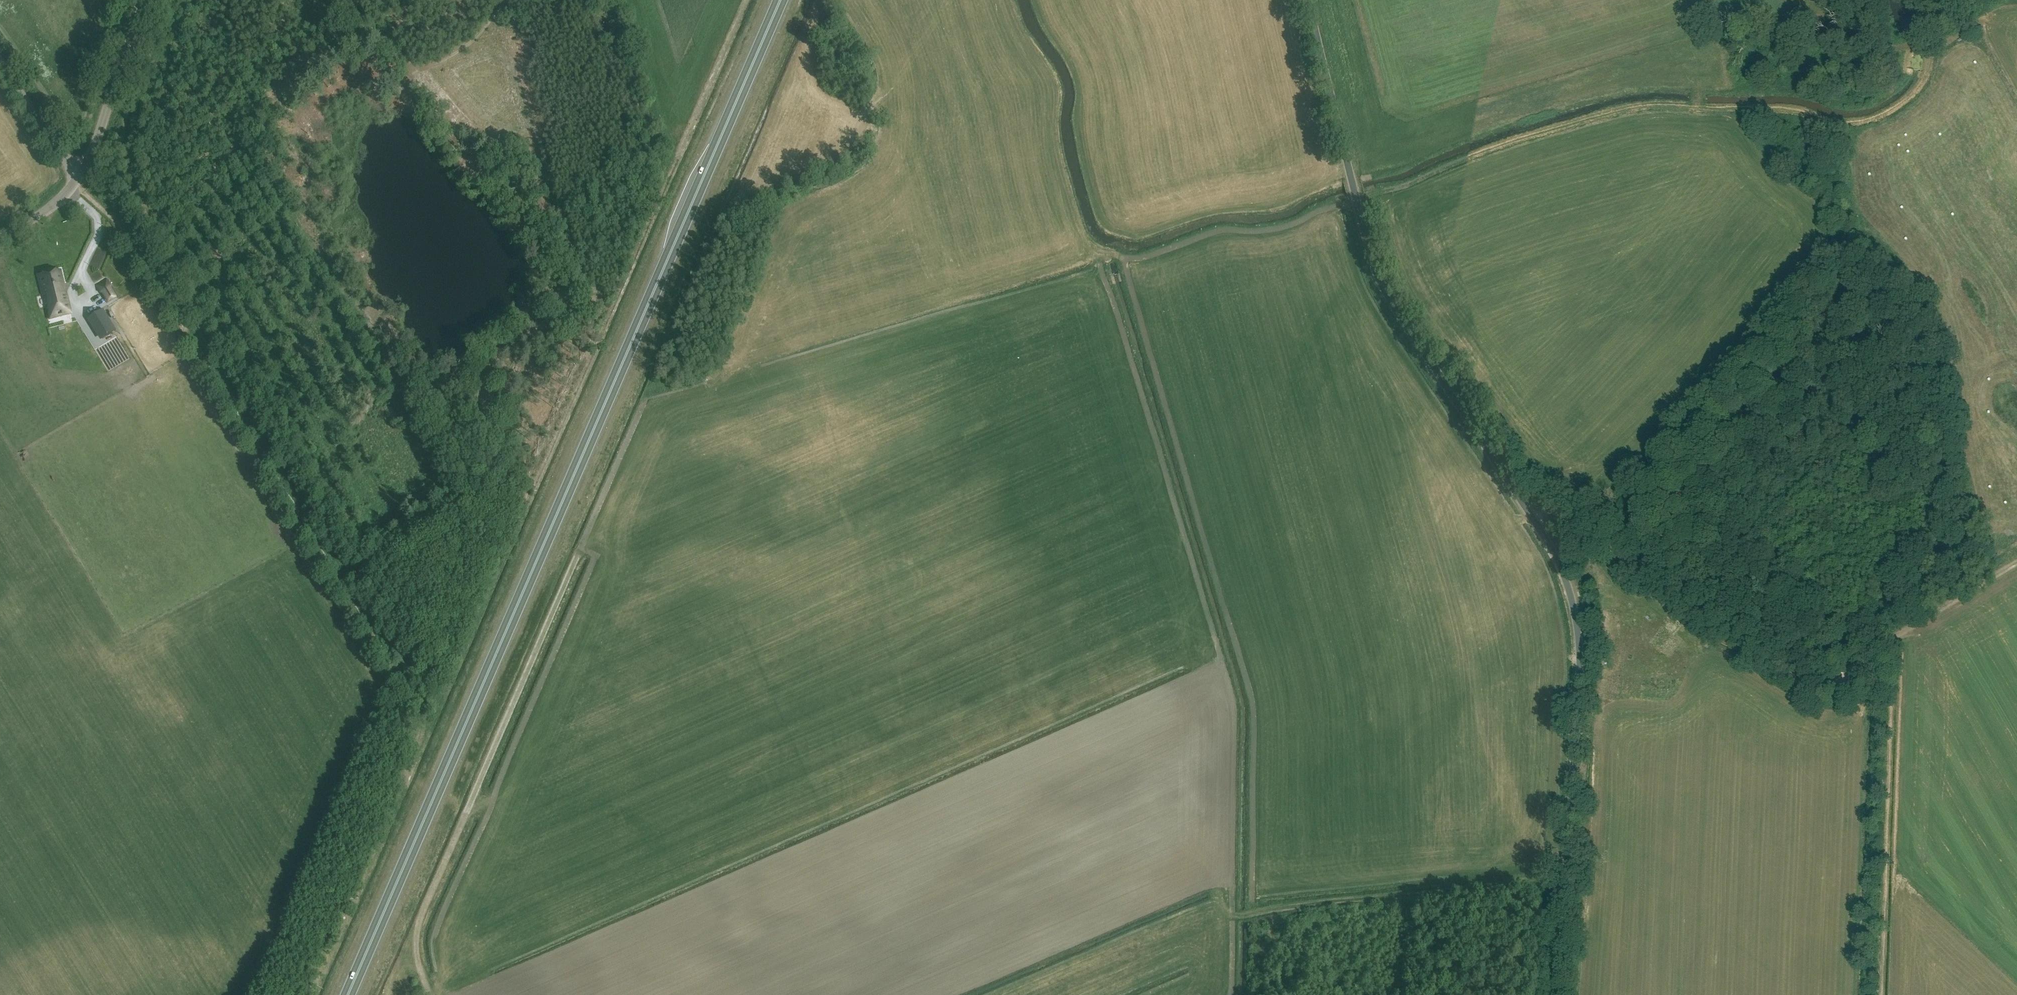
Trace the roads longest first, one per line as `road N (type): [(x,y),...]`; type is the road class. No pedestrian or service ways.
road 1 (trunk): [(347,994),(779,0)]
road 2 (unclassified): [(1559,994),(1580,677),(1570,594),(1547,541),(1385,290),(1308,0)]
road 3 (tertiary): [(78,177),(106,113),(134,0)]
road 4 (unclassified): [(78,177),(0,61)]

